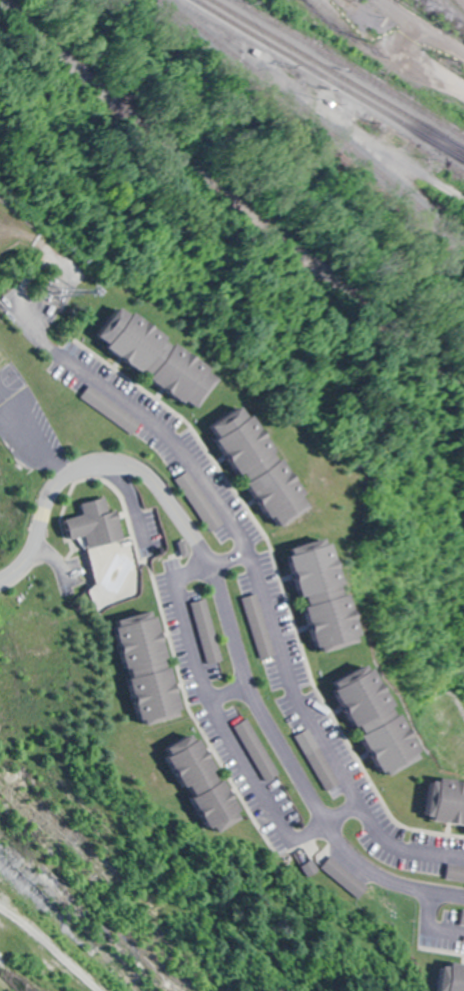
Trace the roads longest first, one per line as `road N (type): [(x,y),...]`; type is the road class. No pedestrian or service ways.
road 1 (residential): [(0,578),(16,568),(53,487),(84,461),(143,470),(166,490),(196,541),(244,689),(322,821),(376,869),(463,895)]
road 2 (residential): [(323,0),(463,89)]
road 3 (residential): [(0,900),(109,990)]

